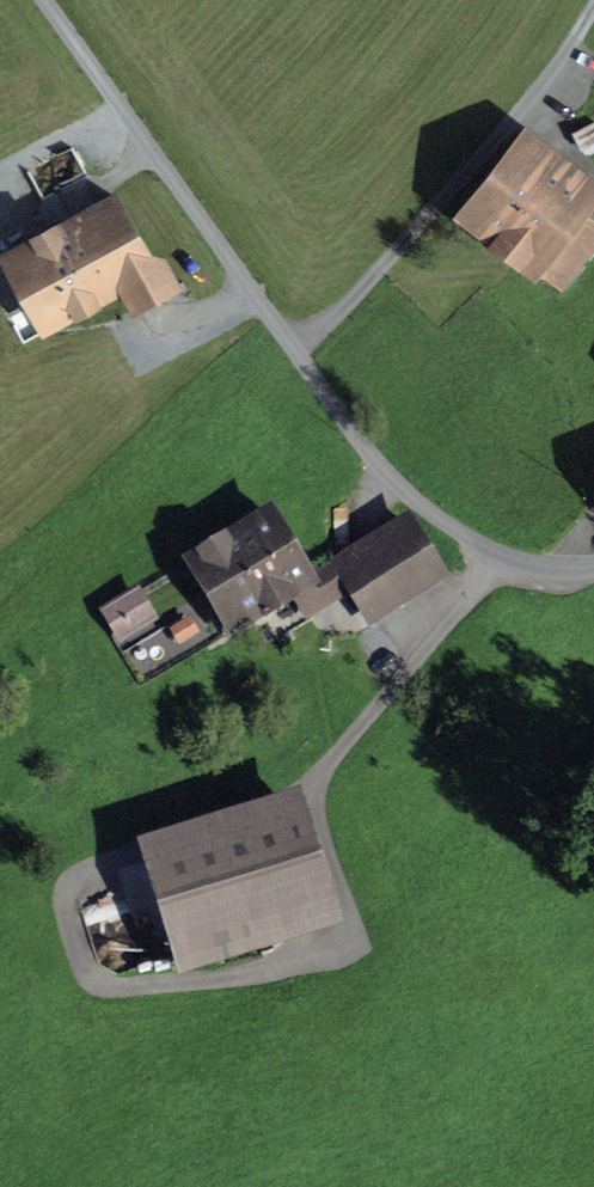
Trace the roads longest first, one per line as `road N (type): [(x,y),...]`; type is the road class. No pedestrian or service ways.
road 1 (unclassified): [(291,355),(40,0)]
road 2 (residential): [(567,55),(346,306),(291,355)]
road 3 (unclassified): [(593,569),(517,571),(473,550),(385,478),(291,355)]

